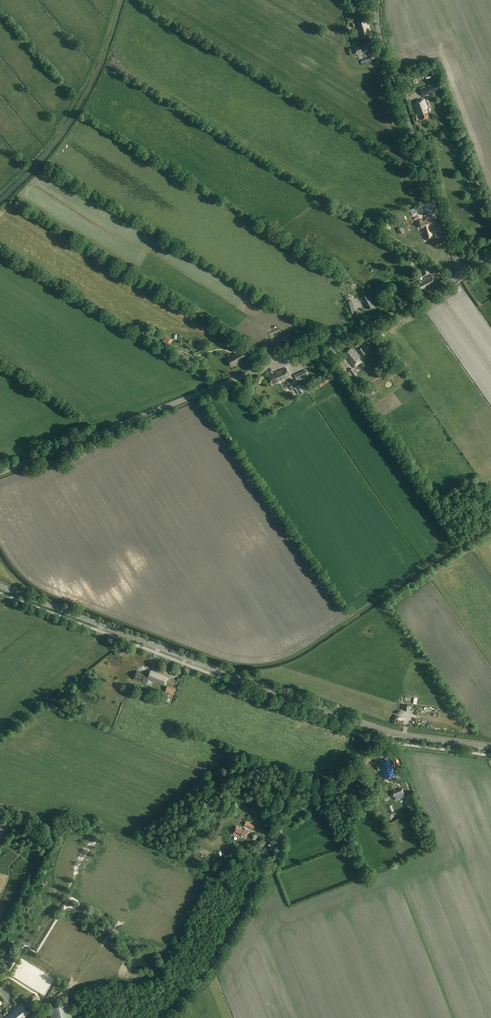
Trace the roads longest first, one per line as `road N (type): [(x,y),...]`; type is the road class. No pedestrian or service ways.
road 1 (tertiary): [(0,585),(374,727),(490,746)]
road 2 (unclassified): [(0,473),(345,336),(462,274)]
road 3 (unclassified): [(462,274),(381,41),(378,0)]
road 4 (track): [(281,827),(272,867),(211,977),(156,1017)]

